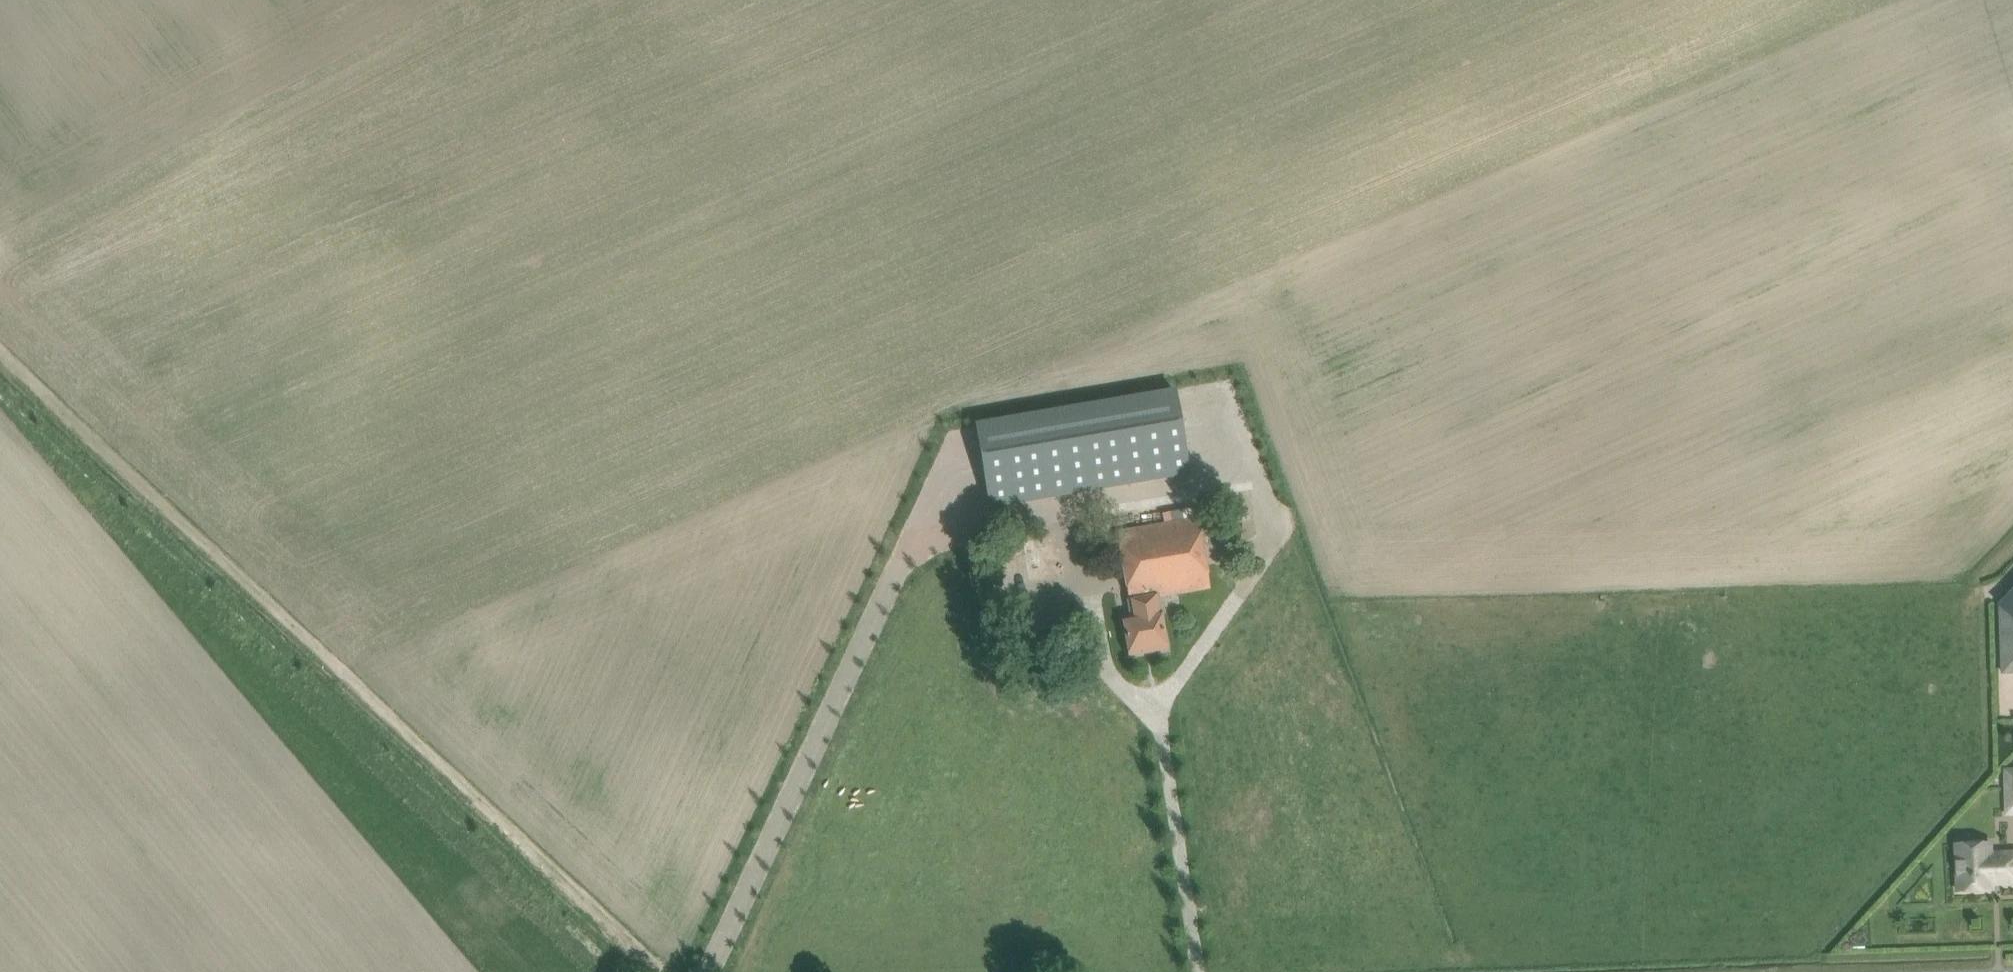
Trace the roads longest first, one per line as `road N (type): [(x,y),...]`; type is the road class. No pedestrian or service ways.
road 1 (track): [(667,971),(0,360)]

